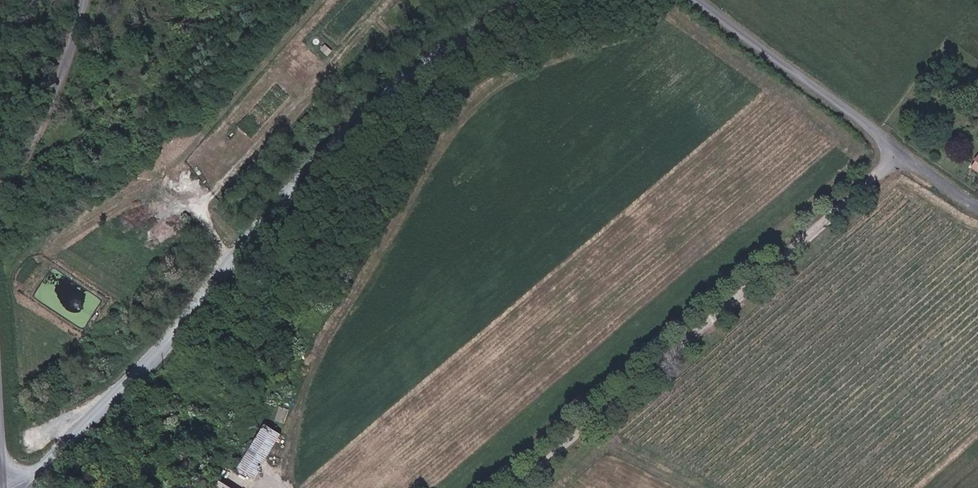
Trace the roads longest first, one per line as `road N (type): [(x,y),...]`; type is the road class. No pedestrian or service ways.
road 1 (unclassified): [(7,487),(64,456),(334,138),(518,0)]
road 2 (residential): [(903,154),(511,487)]
road 3 (unclassified): [(699,0),(903,154)]
road 4 (residential): [(95,0),(82,60),(27,172),(0,203)]
road 5 (secondary): [(7,487),(0,358)]

